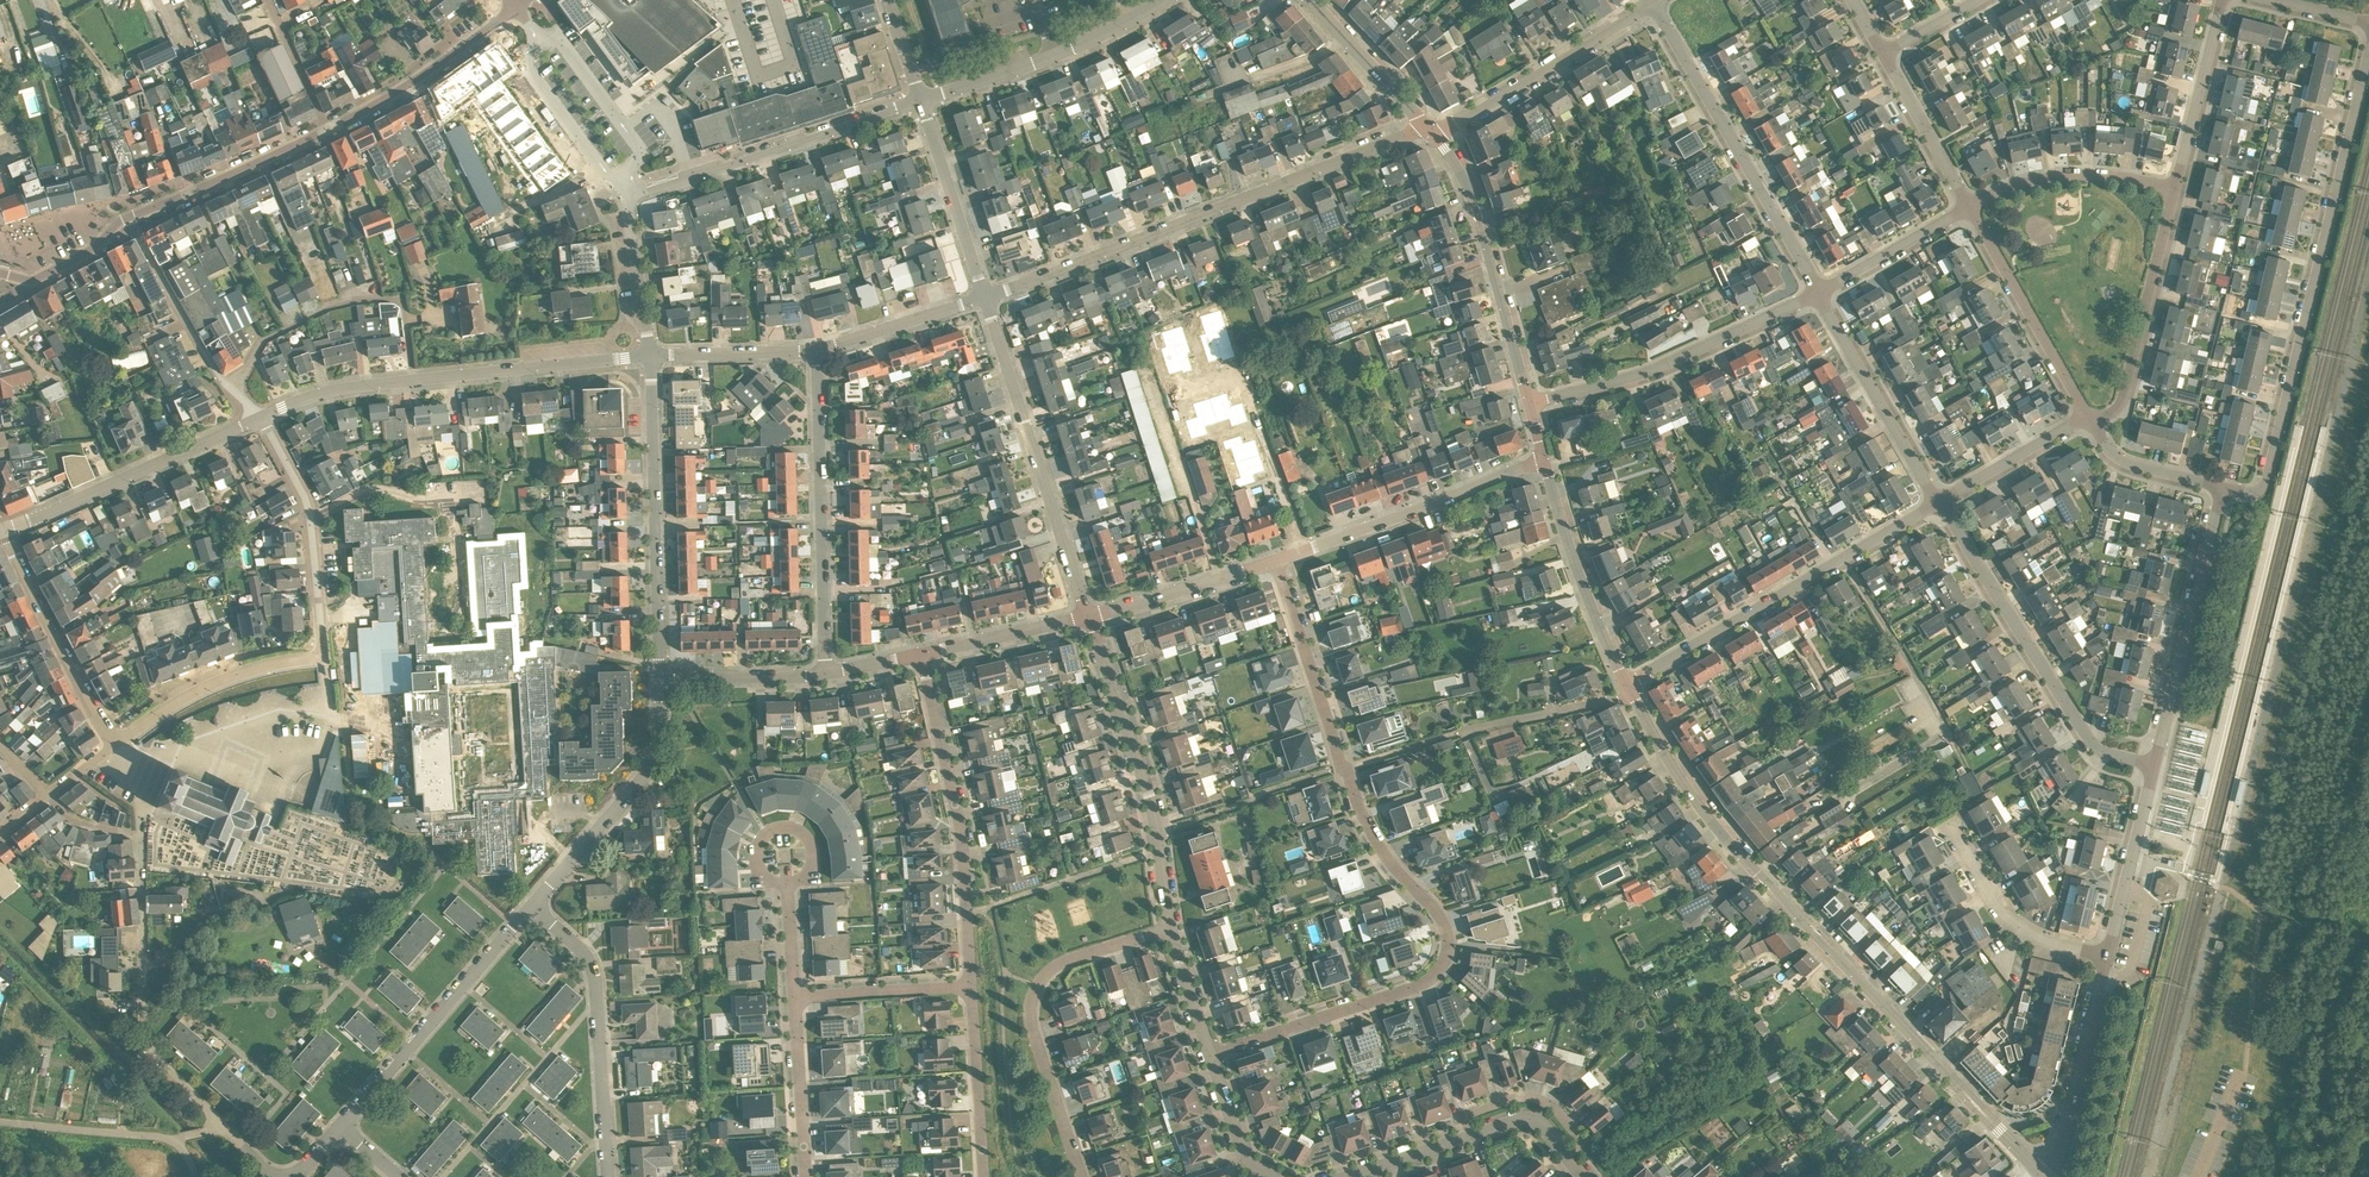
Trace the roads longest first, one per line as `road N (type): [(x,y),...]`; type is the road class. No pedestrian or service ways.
road 1 (residential): [(1211,1055),(1428,982),(1449,943),(1434,911),(1368,826),(1340,763),(1276,560)]
road 2 (tertiary): [(2039,1171),(1724,839),(1629,688)]
road 3 (residential): [(2222,487),(2252,493),(2269,476),(2368,62)]
road 4 (residential): [(985,301),(1429,132)]
road 5 (residential): [(257,419),(324,394),(412,378),(648,356)]
road 6 (residential): [(1629,688),(1942,508)]
road 7 (residential): [(2155,765),(2090,742),(1942,508)]
road 8 (residential): [(968,986),(962,846),(920,655)]
road 9 (residential): [(1819,295),(1655,3)]
road 10 (residential): [(1090,618),(985,301)]
road 11 (residential): [(1172,933),(1148,794),(1090,618)]
road 12 (residential): [(659,679),(648,356)]
road 13 (residential): [(826,674),(815,351)]
road 14 (residential): [(1530,408),(1643,376),(1819,295)]
road 15 (residential): [(921,99),(627,196)]
road 16 (tertiary): [(1530,408),(1474,202),(1429,132)]
road 17 (residential): [(340,1129),(529,909)]
road 18 (residential): [(2155,765),(2222,487)]
road 19 (residential): [(0,529),(257,419)]
road 20 (residential): [(529,909),(654,762),(659,679)]
road 21 (residential): [(144,1005),(141,833),(111,744)]
road 22 (residential): [(1429,132),(1494,104),(1655,3)]
road 23 (residential): [(921,99),(1047,58),(1160,0)]
road 24 (residential): [(604,1141),(593,979),(581,956),(529,909)]
road 25 (residential): [(1173,392),(1238,372),(1304,550)]
road 26 (residential): [(1304,550),(1544,462)]
road 27 (residential): [(2089,425),(2125,394),(2175,192)]
road 28 (residential): [(257,419),(309,518),(318,658)]
road 29 (residential): [(2089,425),(1969,210)]
road 30 (residential): [(1942,508),(1819,295)]
road 31 (tertiary): [(1629,688),(1582,581),(1544,462)]
road 32 (residential): [(257,419),(219,383),(127,218)]
road 33 (residential): [(111,744),(0,530)]
road 34 (tertiary): [(517,8),(399,91),(327,131)]
road 35 (residential): [(111,744),(227,679),(318,658)]
road 36 (residential): [(2039,1171),(2058,1147),(2106,958)]
road 37 (residential): [(2106,958),(2040,939),(2006,918),(1947,825)]
road 38 (tertiary): [(127,218),(327,131)]
road 39 (residential): [(1969,210),(2030,181),(2067,176),(2175,192)]
road 40 (residential): [(985,301),(921,99)]
road 41 (residential): [(616,182),(648,153),(557,35),(545,44)]
road 42 (residential): [(2175,192),(2229,0)]
road 43 (residential): [(2106,958),(2155,765)]
road 44 (residential): [(1038,987),(1033,1029),(1081,1176)]
road 45 (residential): [(1090,618),(1276,560)]
road 46 (residential): [(981,1176),(968,986)]
road 47 (residential): [(545,44),(524,59),(616,182)]
road 48 (residential): [(795,998),(805,1176)]
road 49 (residential): [(815,351),(985,301)]
road 50 (residential): [(1629,688),(1609,700),(1459,733)]
road 51 (tertiary): [(1429,132),(1312,0)]
road 52 (residential): [(1471,1136),(1469,1114),(1537,1099),(1581,1143),(1564,1157)]
road 53 (residential): [(1969,210),(1884,56)]
road 54 (unclassified): [(174,1144),(0,1122)]
road 55 (residential): [(920,655),(1090,618)]
road 56 (residential): [(795,998),(968,986)]
road 57 (residential): [(1819,295),(1969,210)]
road 58 (residential): [(1942,508),(2089,425)]
road 59 (residential): [(648,356),(815,351)]
road 60 (residential): [(659,679),(826,674)]
road 61 (residential): [(648,356),(627,196)]
road 62 (residential): [(785,884),(763,876),(756,861),(762,839),(777,830),(795,832),(808,845),(810,863),(794,882)]
road 63 (residential): [(2222,487),(2122,462),(2089,425)]
road 64 (residential): [(1038,987),(1059,965),(1172,933)]
road 65 (residential): [(327,131),(265,0)]
road 66 (tertiary): [(2,272),(45,276),(127,218)]
road 67 (residential): [(222,1127),(150,1051),(144,1015)]
road 68 (residential): [(2368,30),(2242,0)]
road 69 (residential): [(1211,1055),(1172,933)]
road 70 (residential): [(1259,1171),(1235,1137),(1211,1055)]
road 71 (residential): [(1471,1136),(1356,1176)]

